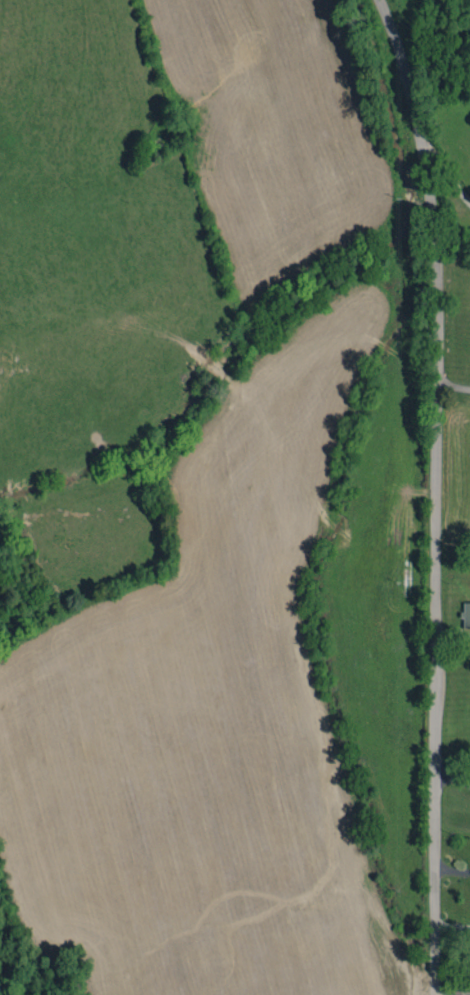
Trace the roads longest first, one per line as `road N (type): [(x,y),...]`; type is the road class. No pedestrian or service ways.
road 1 (residential): [(378,0),(420,137),(436,255),(435,994)]

